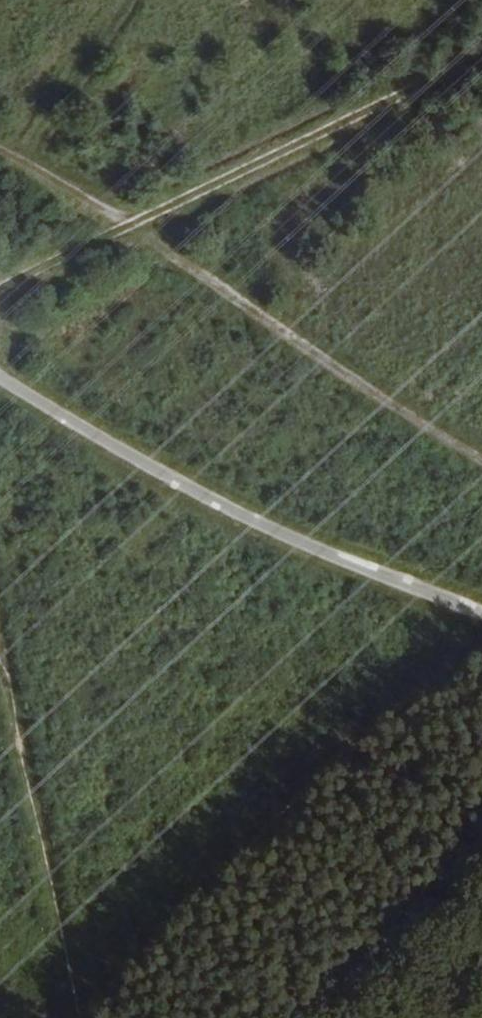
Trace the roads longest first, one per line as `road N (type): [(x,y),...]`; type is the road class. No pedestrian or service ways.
road 1 (track): [(0,148),(163,240),(481,456)]
road 2 (track): [(481,81),(0,320)]
road 3 (track): [(481,609),(197,493),(0,377)]
road 4 (track): [(0,665),(73,1017)]

